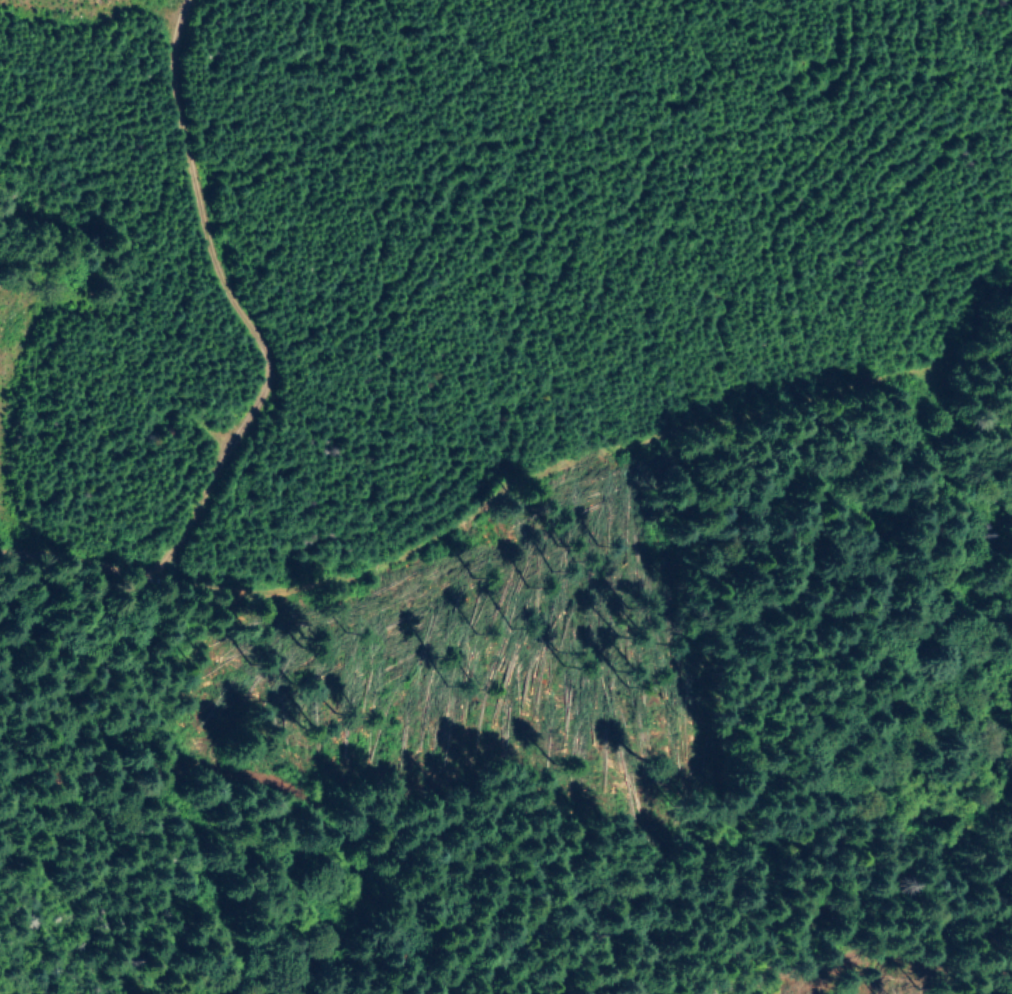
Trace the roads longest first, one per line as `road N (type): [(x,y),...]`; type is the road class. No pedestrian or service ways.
road 1 (residential): [(768,427),(393,588),(274,605),(0,558)]
road 2 (track): [(156,585),(279,364),(170,60),(198,0)]
road 3 (residential): [(508,993),(319,803),(226,769),(0,743)]
road 4 (residential): [(1011,990),(974,967),(922,957),(831,993)]

